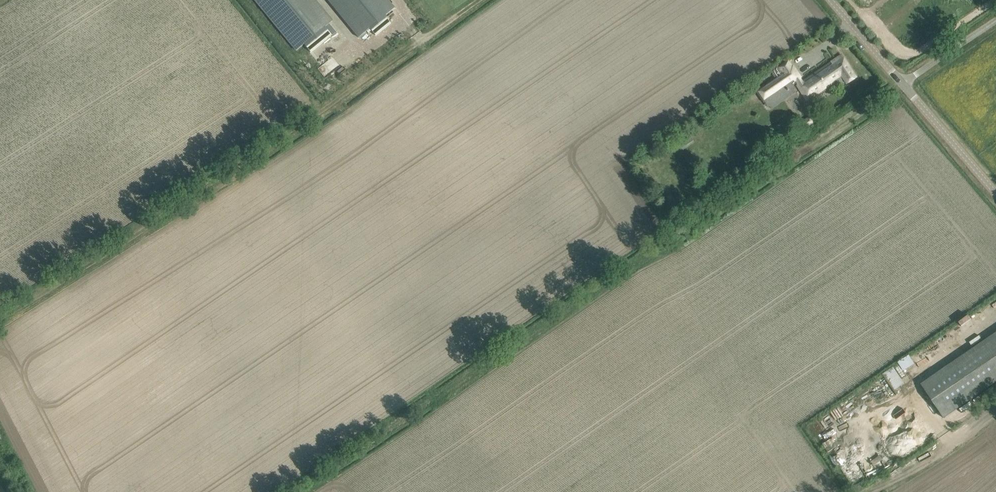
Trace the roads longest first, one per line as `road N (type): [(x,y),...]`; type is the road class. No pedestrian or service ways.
road 1 (track): [(0,319),(478,0)]
road 2 (unclassified): [(995,194),(830,0)]

